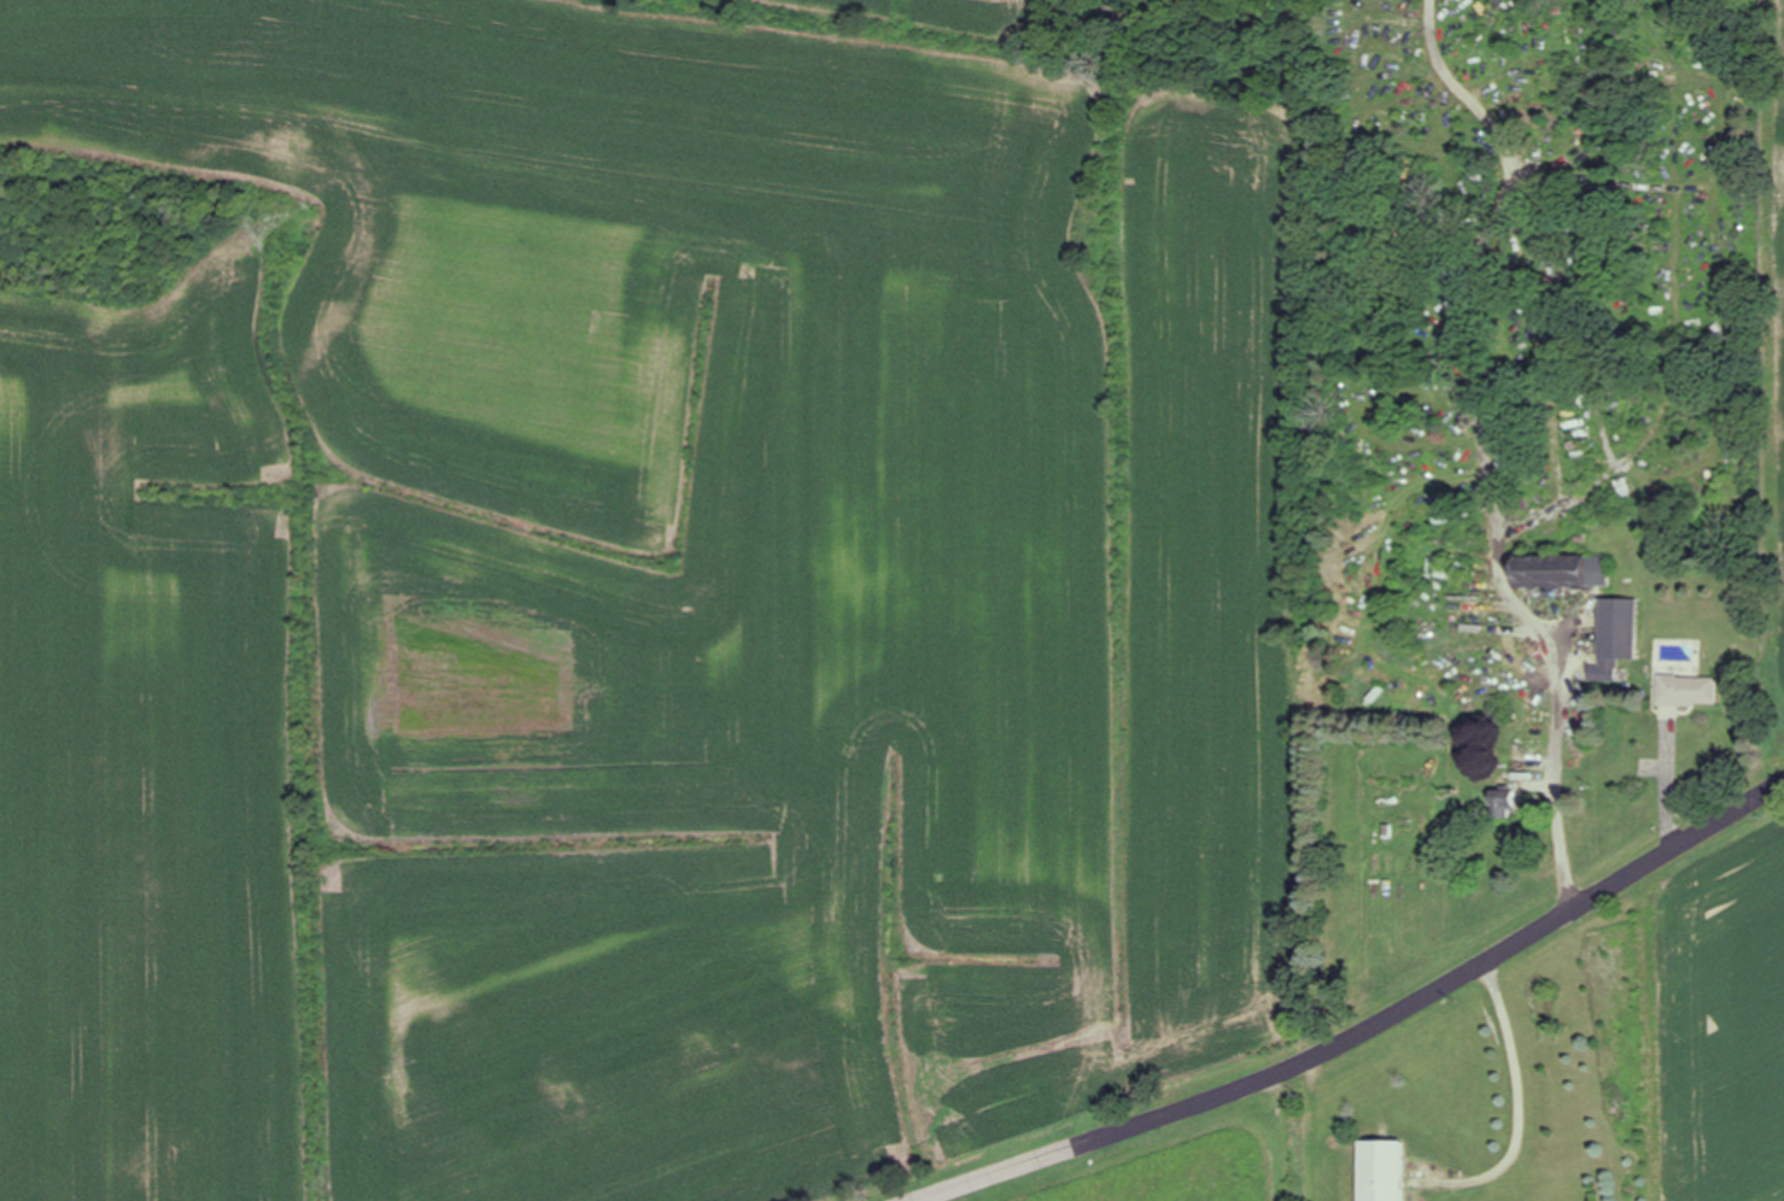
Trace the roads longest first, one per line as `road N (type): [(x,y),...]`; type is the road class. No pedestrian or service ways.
road 1 (tertiary): [(913,1200),(1310,1067),(1783,780)]

